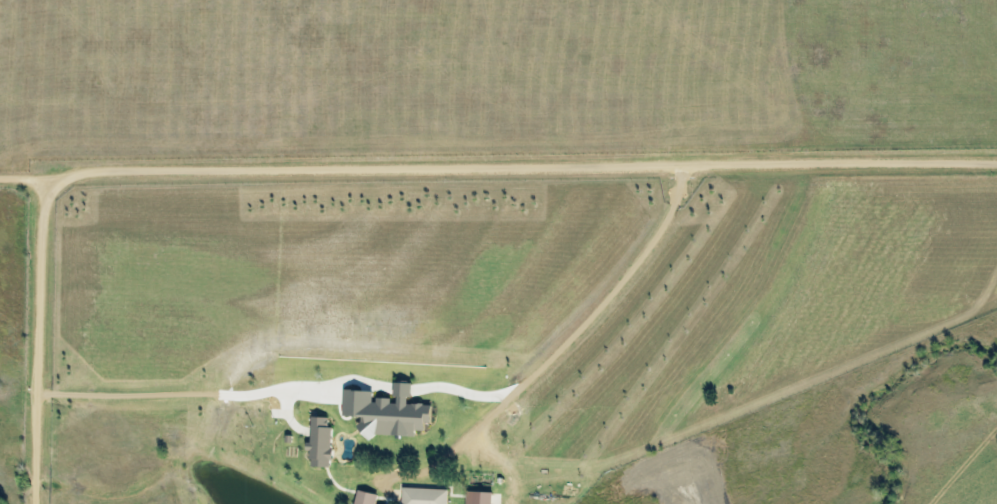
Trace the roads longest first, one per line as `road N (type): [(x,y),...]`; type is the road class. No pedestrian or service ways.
road 1 (residential): [(41,503),(48,220),(53,197),(72,178),(125,170),(996,159)]
road 2 (residential): [(726,162),(706,219),(645,313),(436,481)]

